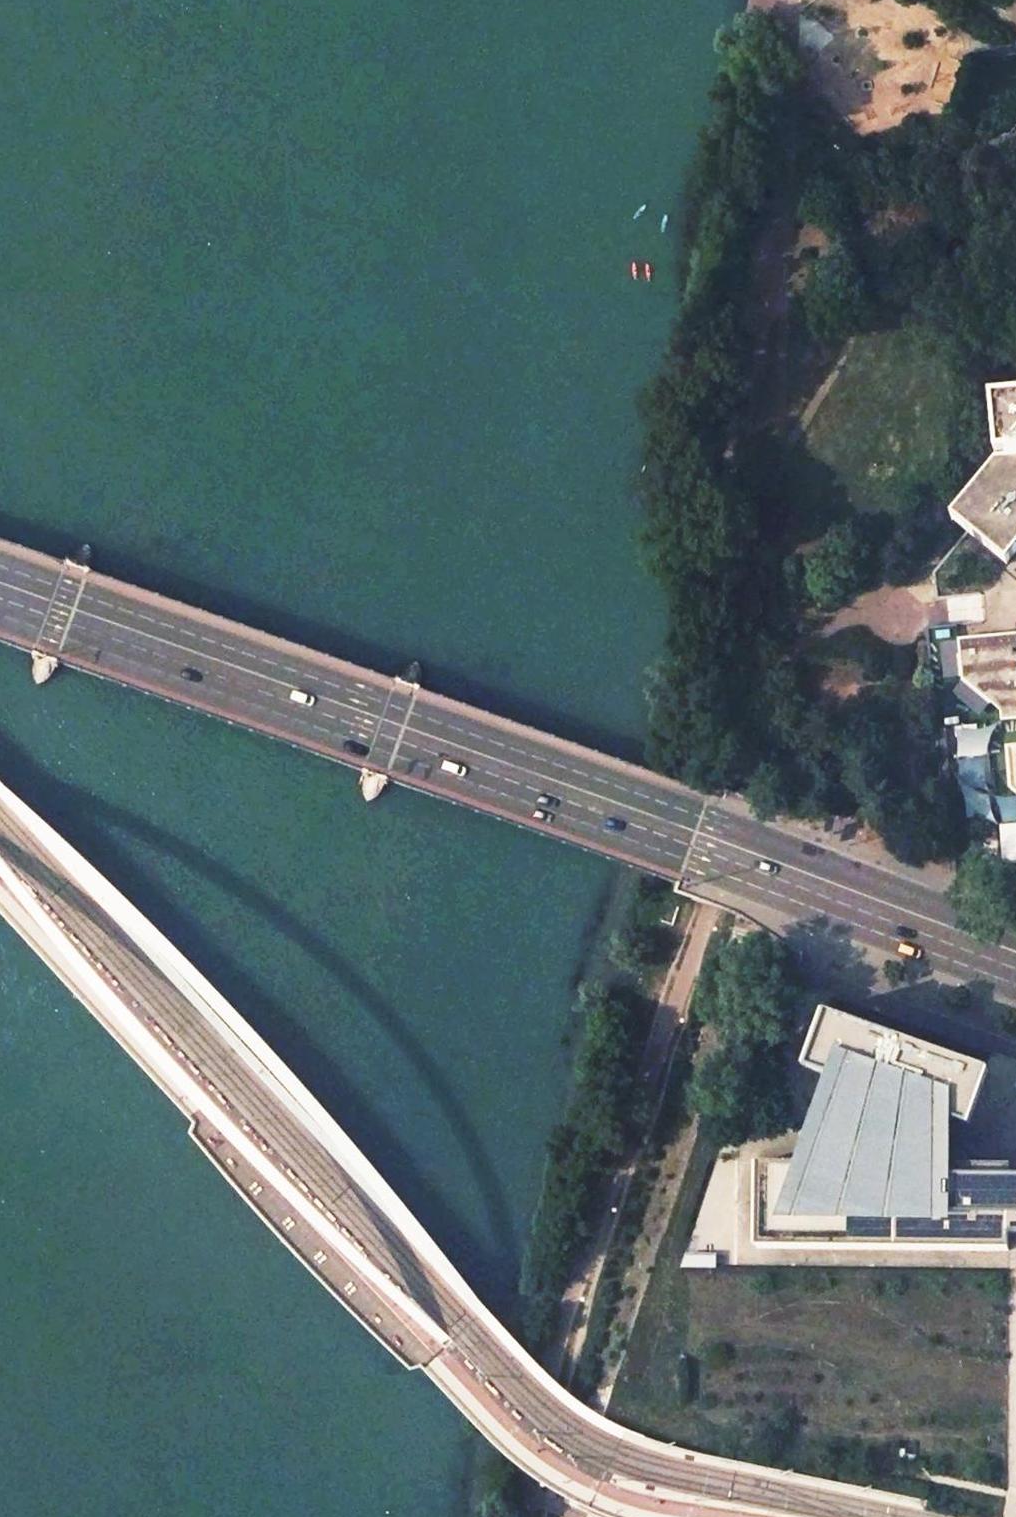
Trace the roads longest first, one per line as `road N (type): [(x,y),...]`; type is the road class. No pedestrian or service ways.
road 1 (primary): [(809,875),(0,586)]
road 2 (primary): [(809,875),(1015,952)]

